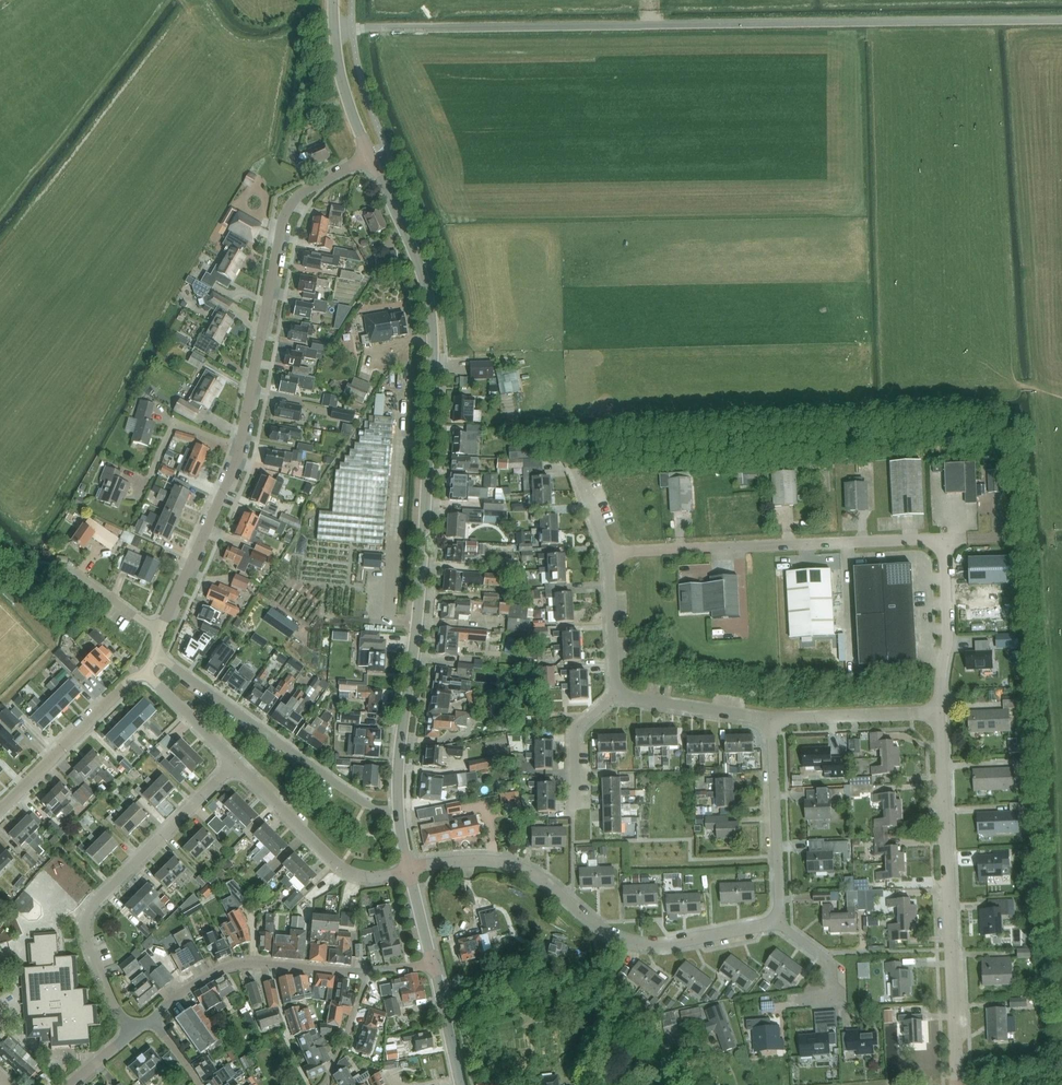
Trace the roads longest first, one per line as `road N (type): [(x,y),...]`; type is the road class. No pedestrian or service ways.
road 1 (secondary): [(398,809),(434,364),(421,272),(370,156)]
road 2 (residential): [(311,188),(284,217),(236,461),(160,632)]
road 3 (residential): [(778,923),(636,942),(599,927),(516,866),(472,861),(409,869)]
road 4 (residential): [(957,1084),(940,713)]
road 5 (residential): [(134,1030),(113,1004),(85,935),(86,916),(235,762)]
road 6 (unclassified): [(608,554),(944,539)]
road 7 (residential): [(156,654),(366,803),(398,809)]
road 8 (residential): [(153,1020),(190,986),(238,963),(367,973)]
road 9 (residential): [(409,869),(370,877),(345,869),(235,762)]
road 10 (residential): [(778,923),(772,719)]
road 11 (residential): [(0,809),(145,672)]
road 12 (unclassified): [(944,539),(940,713)]
road 13 (residential): [(940,713),(772,719)]
road 14 (secondary): [(370,156),(340,72),(333,0)]
road 15 (residential): [(772,719),(615,695)]
road 16 (residential): [(615,695),(608,554)]
road 17 (residential): [(796,1001),(832,999),(830,962),(778,923)]
road 18 (residential): [(575,804),(574,730),(615,695)]
road 19 (residential): [(235,762),(145,672)]
road 20 (secondary): [(460,1084),(433,965)]
road 21 (residential): [(324,1084),(367,973)]

